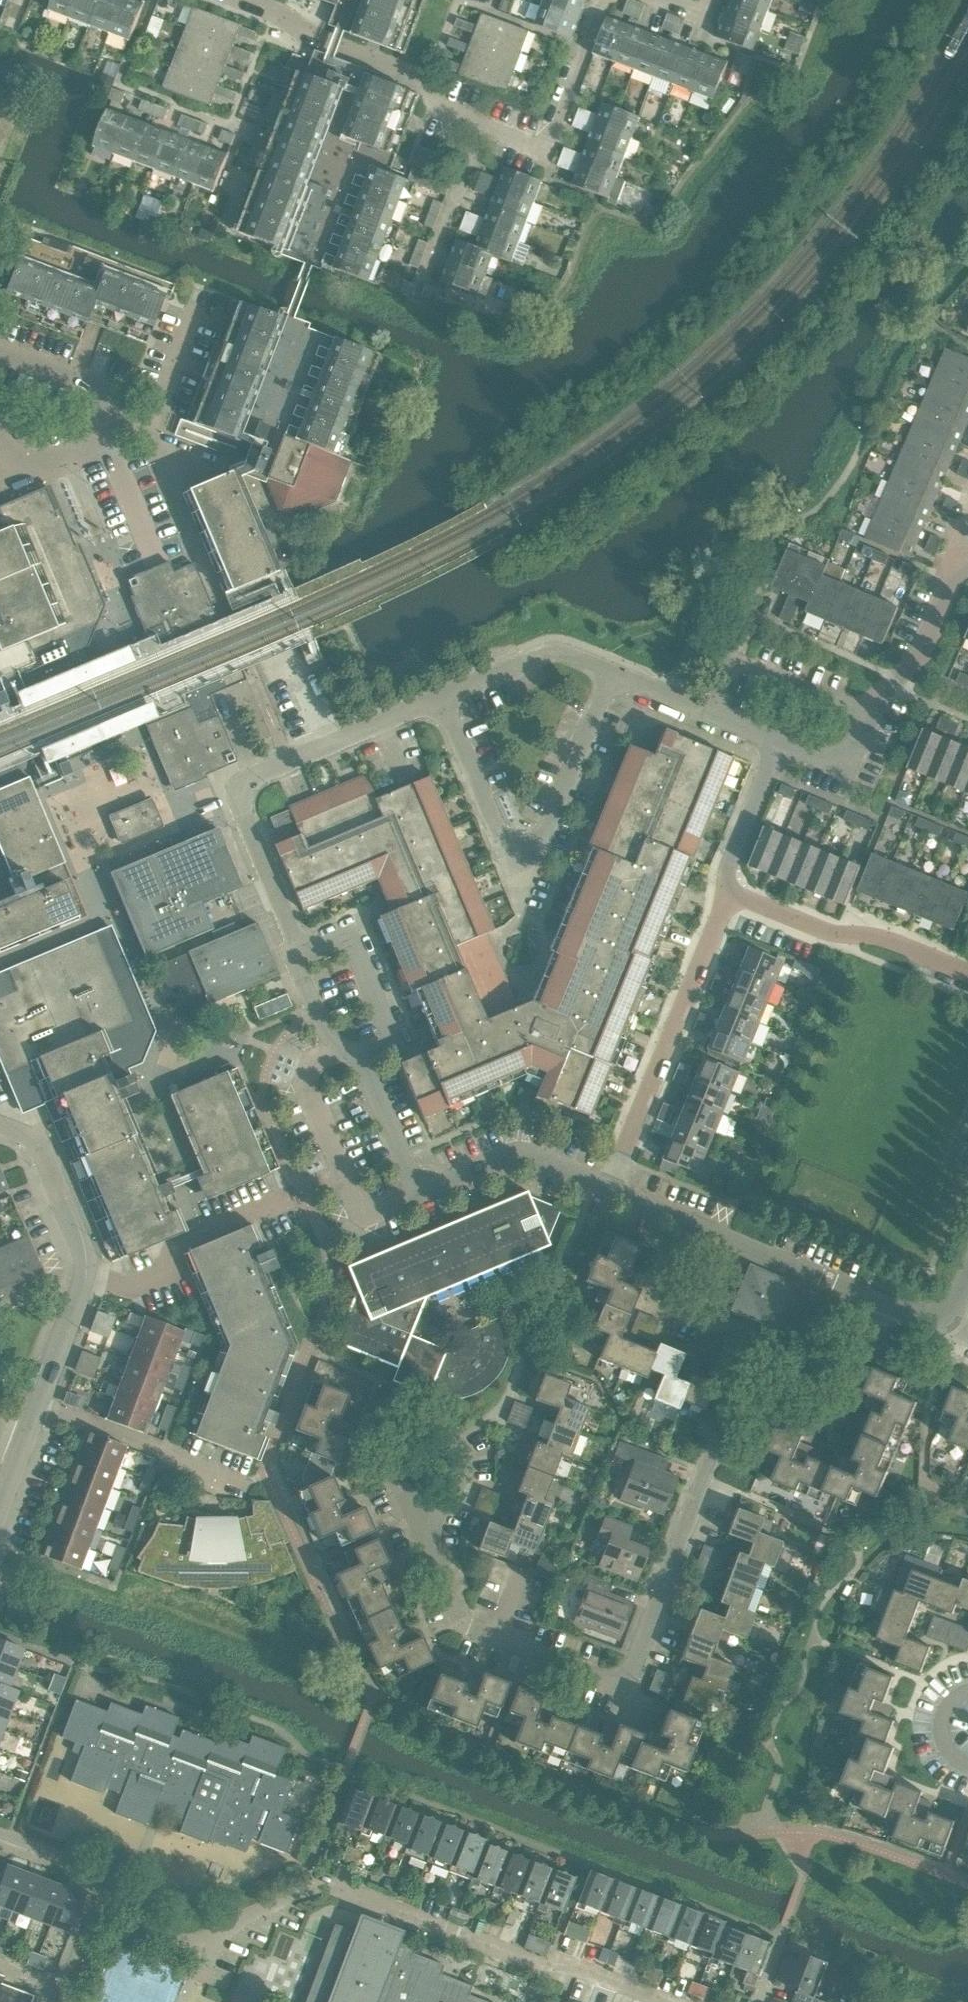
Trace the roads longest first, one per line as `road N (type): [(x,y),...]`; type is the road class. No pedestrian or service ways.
road 1 (residential): [(330,1042),(241,811),(243,786),(555,648),(712,714)]
road 2 (residential): [(417,1515),(451,1619),(627,1691),(730,1432),(831,1374)]
road 3 (residential): [(655,2001),(306,1878),(299,1891),(203,1940),(184,1942),(134,1913),(106,1881)]
road 4 (residential): [(607,1184),(727,894)]
road 5 (residential): [(420,1185),(360,1210),(303,1080),(330,1042)]
road 6 (residential): [(967,969),(882,936),(819,930),(727,894)]
road 7 (residential): [(482,125),(550,150),(607,0)]
road 8 (residential): [(738,1239),(702,1322),(831,1374)]
road 9 (residential): [(89,1268),(109,1276),(299,1194)]
road 10 (residential): [(34,1403),(245,1481)]
road 11 (residential): [(417,1515),(393,1465),(410,1436),(431,1432),(457,1445),(465,1459),(463,1479),(440,1505)]
road 12 (residential): [(868,713),(736,657),(712,714)]
road 13 (residential): [(607,1184),(514,1148),(420,1185)]
road 14 (residential): [(415,311),(482,125)]
road 15 (residential): [(247,0),(418,76)]
road 16 (residential): [(0,430),(19,475),(145,426)]
road 17 (residential): [(420,1185),(365,1052),(330,1042)]
road 18 (residential): [(899,1307),(738,1239)]
road 19 (unclassified): [(89,1268),(34,1147),(0,1131)]
road 20 (residential): [(145,426),(88,386),(0,354)]
road 21 (residential): [(727,894),(728,867),(777,746)]
road 22 (residential): [(145,426),(202,283)]
road 23 (unclassified): [(34,1403),(89,1268)]
road 24 (residential): [(738,1239),(607,1184)]
road 25 (residential): [(44,2001),(70,1973),(106,1881)]
road 26 (residential): [(777,746),(844,764),(868,713)]
road 27 (residential): [(192,537),(145,426)]

